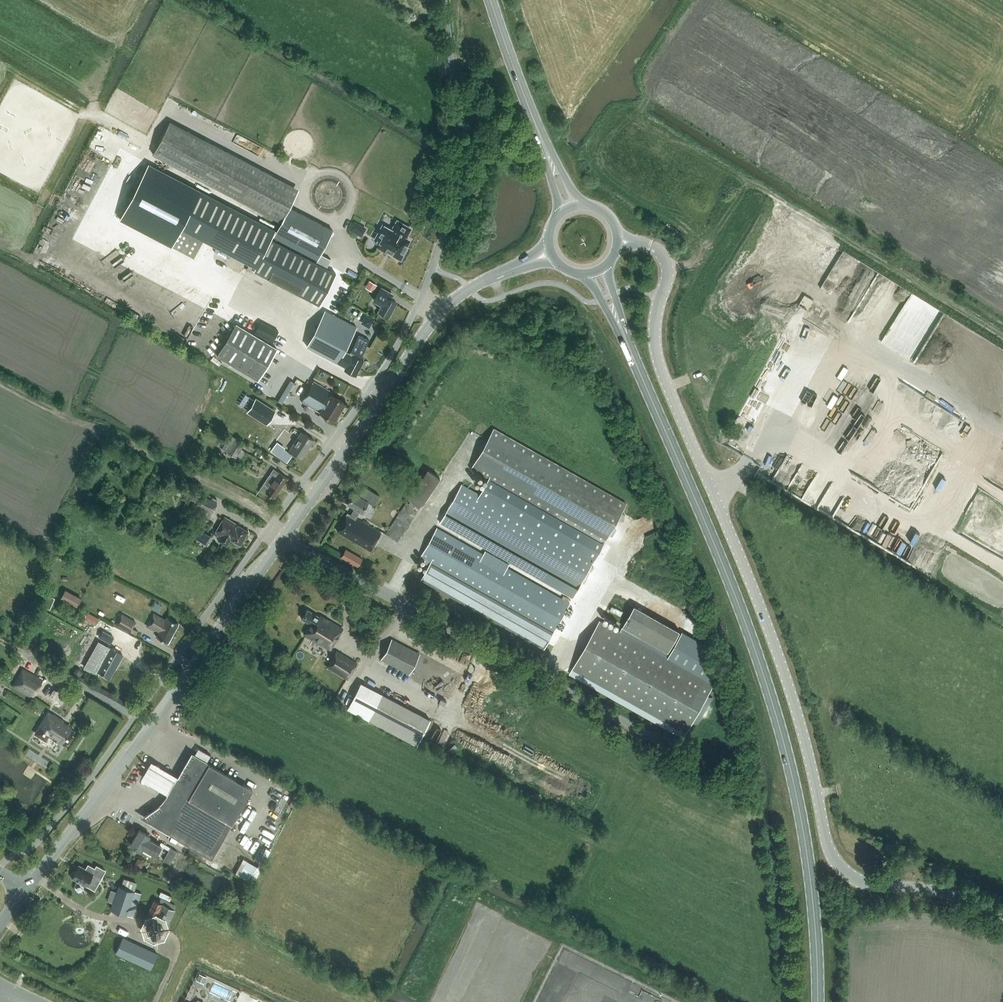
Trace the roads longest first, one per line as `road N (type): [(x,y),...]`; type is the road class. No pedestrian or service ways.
road 1 (tertiary): [(1002,920),(946,894),(861,883),(830,855),(768,628),(658,362),(668,264),(647,244),(617,242)]
road 2 (primary): [(818,1001),(815,911),(786,748),(749,630),(632,356)]
road 3 (unclassified): [(734,779),(284,538)]
road 4 (tertiary): [(28,889),(284,538)]
road 5 (tertiary): [(284,538),(435,320),(470,288)]
road 6 (primary): [(543,141),(490,0)]

